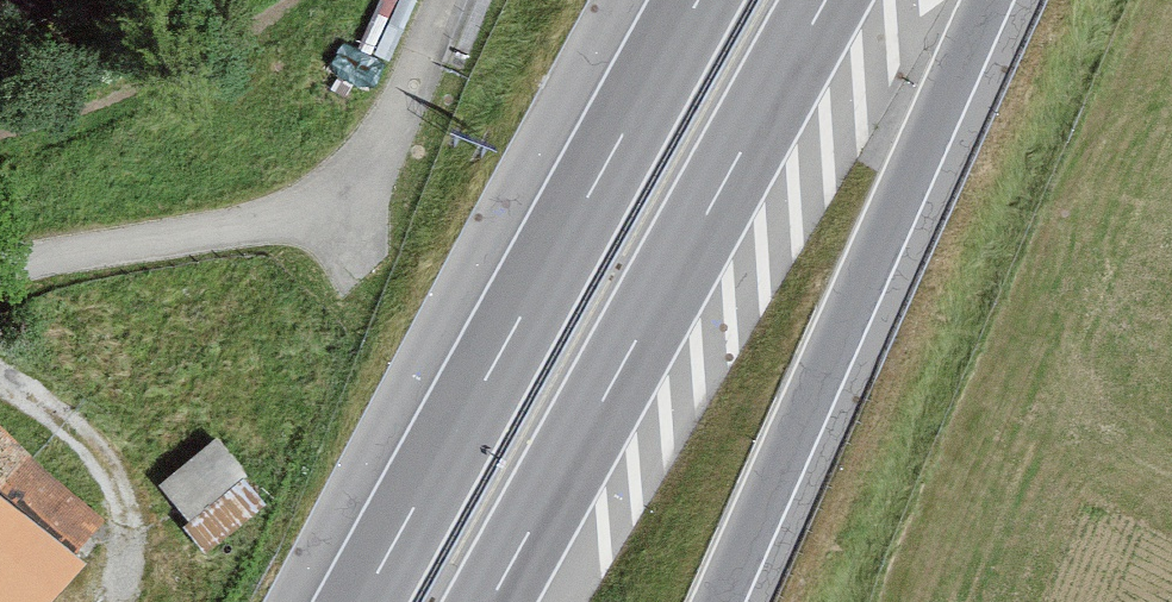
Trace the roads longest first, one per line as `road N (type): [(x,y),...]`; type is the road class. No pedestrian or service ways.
road 1 (motorway): [(698,0),(357,601)]
road 2 (motorway): [(489,601),(824,0)]
road 3 (motorway): [(616,0),(282,601)]
road 4 (motorway): [(722,601),(991,0)]

